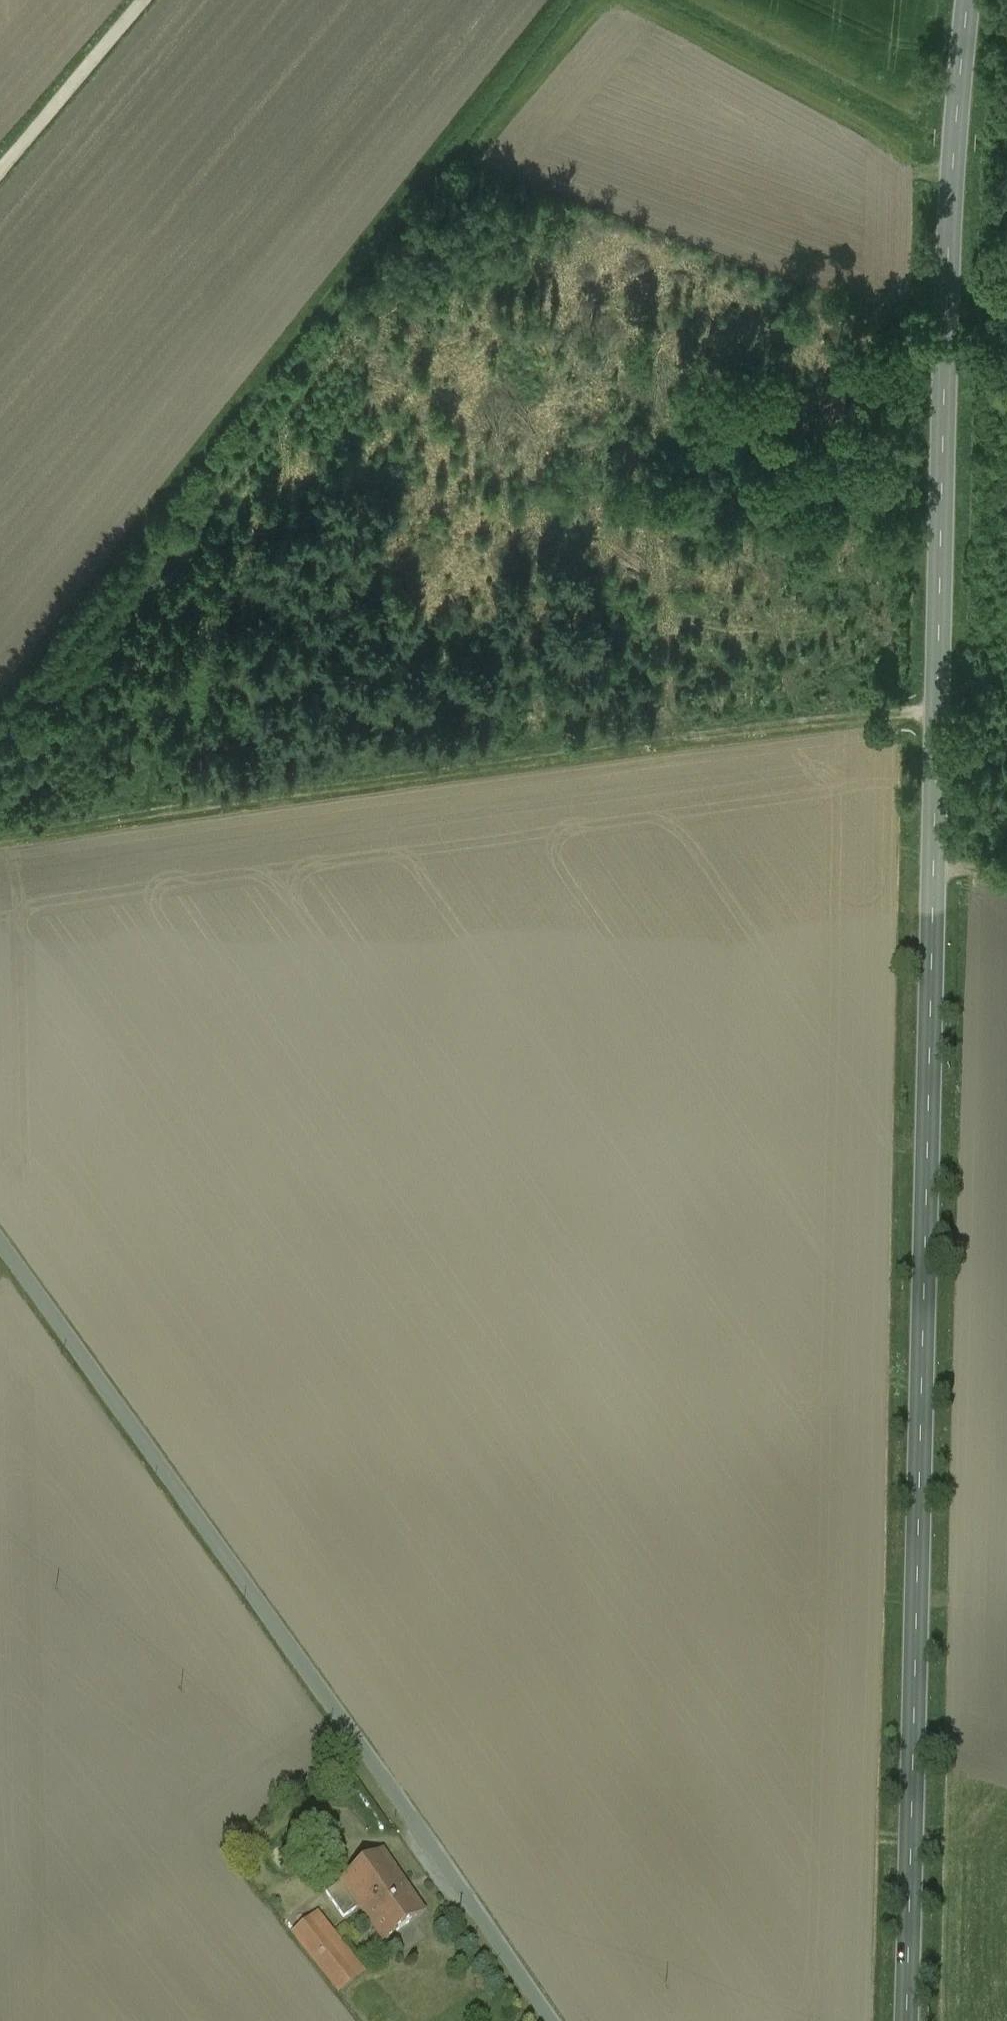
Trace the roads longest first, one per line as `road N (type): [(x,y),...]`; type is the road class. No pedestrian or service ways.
road 1 (tertiary): [(969,0),(945,380),(906,2020)]
road 2 (unclassified): [(549,2020),(0,1243)]
road 3 (track): [(0,841),(938,716)]
road 4 (track): [(0,164),(138,0)]

